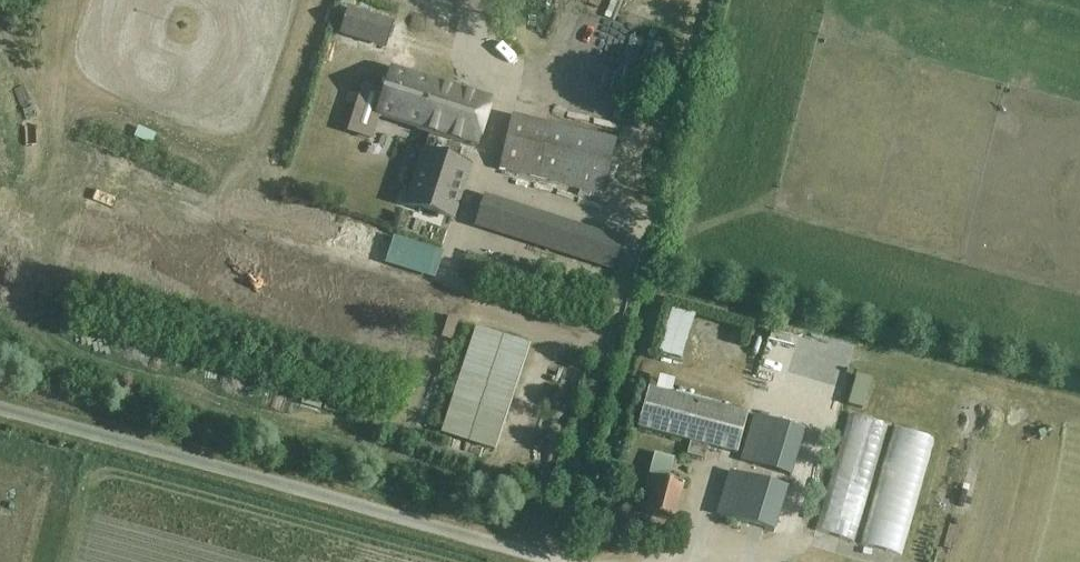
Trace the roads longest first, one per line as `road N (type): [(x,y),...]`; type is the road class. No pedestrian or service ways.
road 1 (unclassified): [(536,561),(0,413)]

